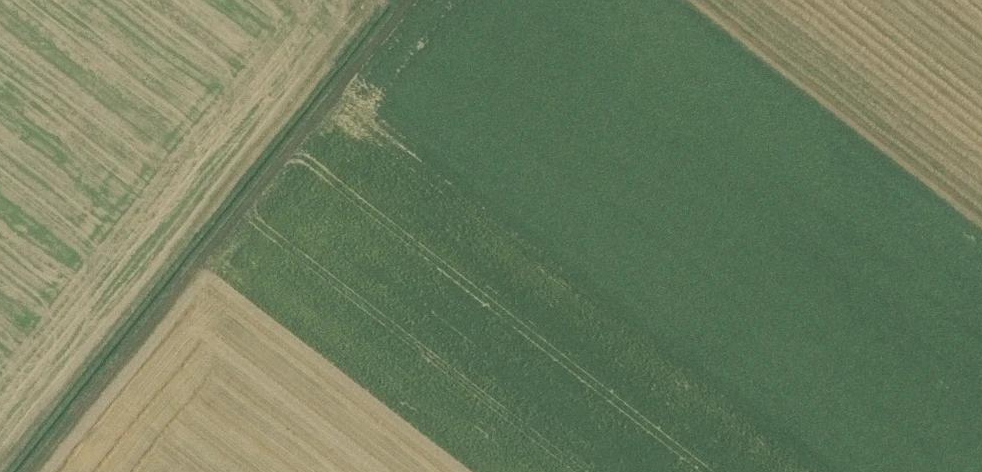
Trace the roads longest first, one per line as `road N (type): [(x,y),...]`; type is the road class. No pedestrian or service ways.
road 1 (track): [(31,471),(408,0)]

